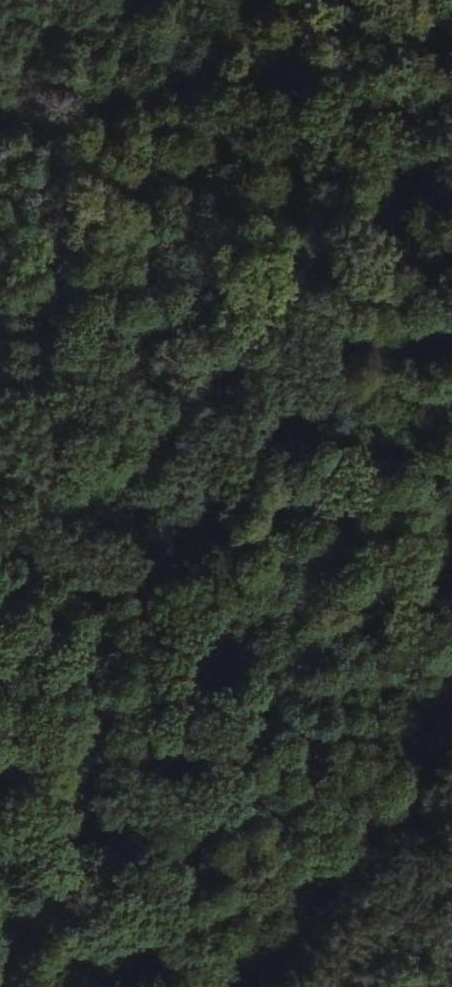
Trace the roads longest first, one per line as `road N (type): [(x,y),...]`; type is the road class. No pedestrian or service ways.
road 1 (track): [(0,130),(86,178),(163,181),(451,254)]
road 2 (track): [(225,986),(414,787),(433,749),(451,659)]

